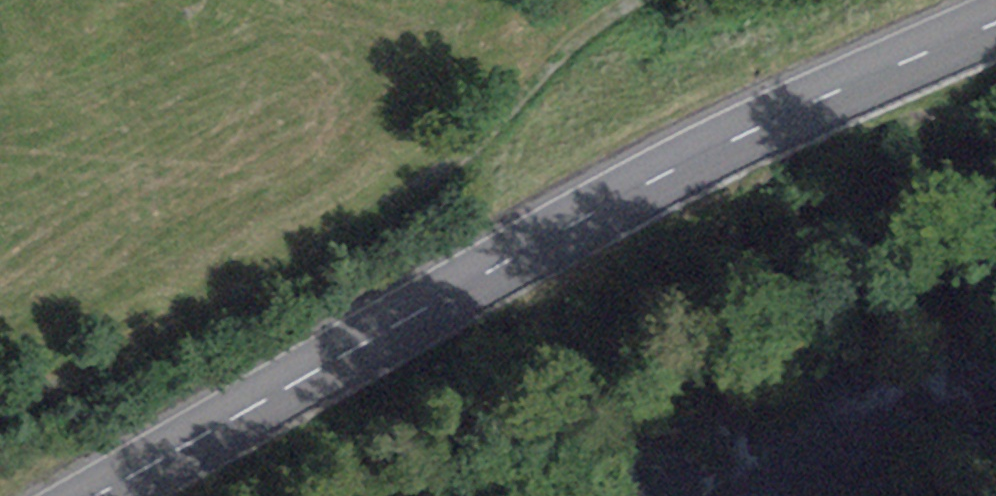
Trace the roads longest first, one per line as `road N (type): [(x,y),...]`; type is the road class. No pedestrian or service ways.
road 1 (secondary): [(95,495),(664,172),(995,15)]
road 2 (track): [(638,0),(572,46),(414,189),(162,336),(0,410)]

